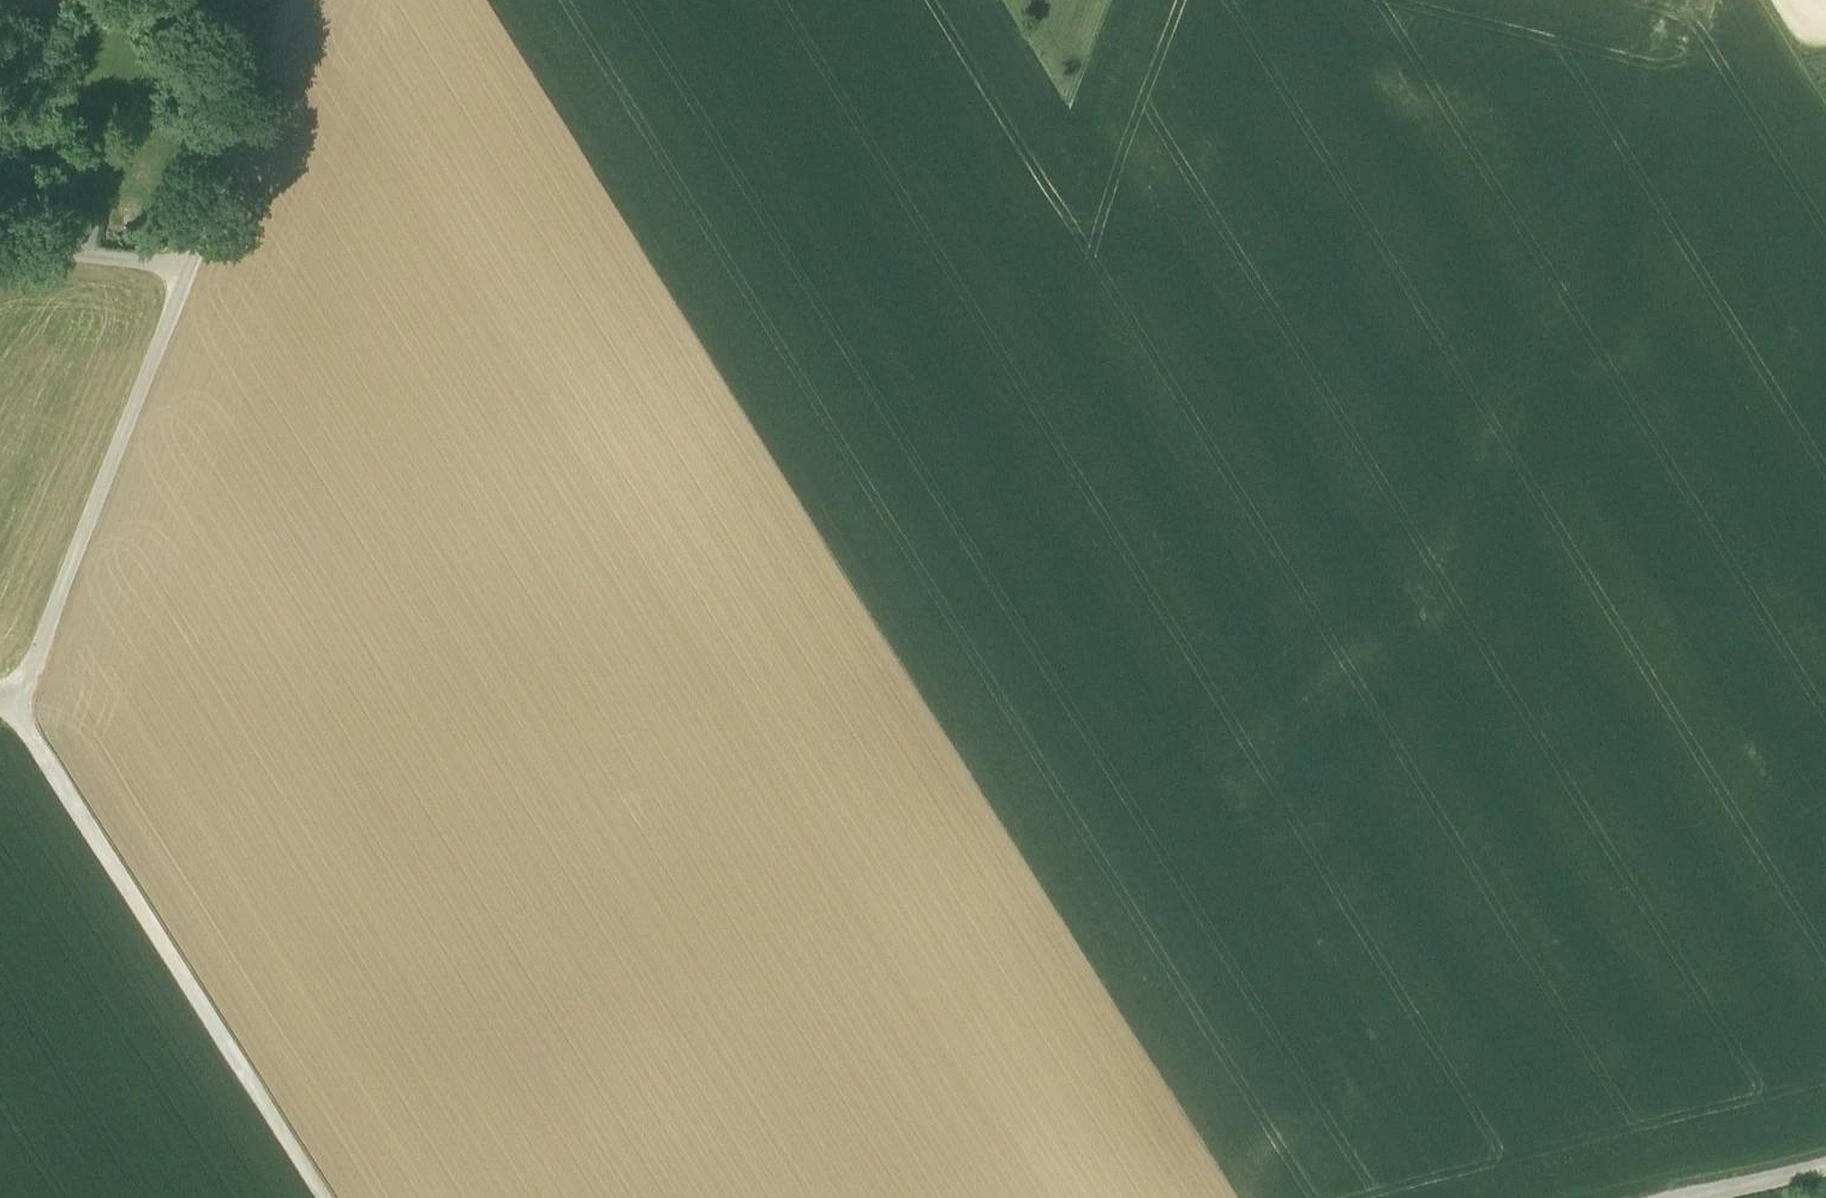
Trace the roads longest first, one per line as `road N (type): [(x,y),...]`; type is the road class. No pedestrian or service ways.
road 1 (unclassified): [(0,703),(11,707),(290,0)]
road 2 (track): [(320,1197),(11,707)]
road 3 (residential): [(1691,1197),(1825,1169)]

